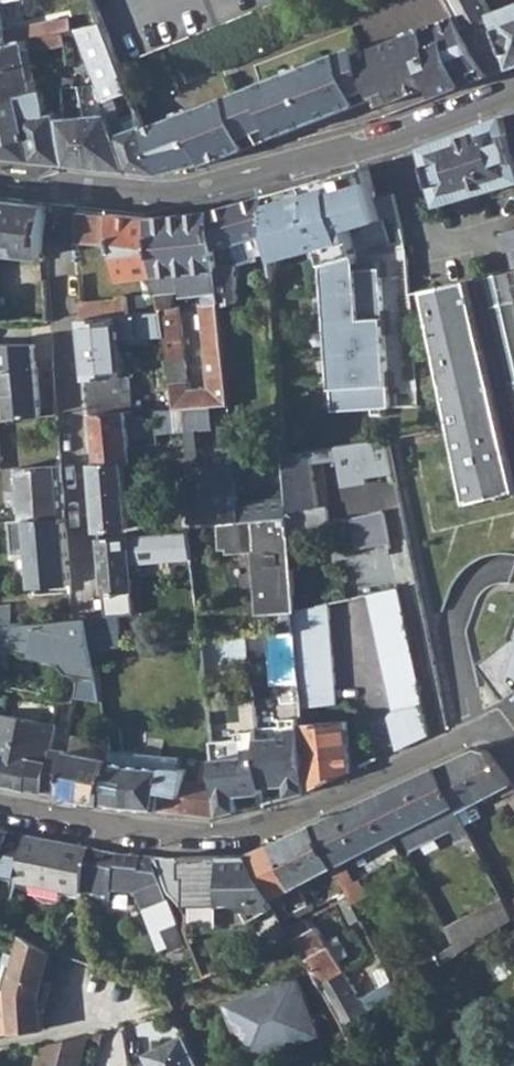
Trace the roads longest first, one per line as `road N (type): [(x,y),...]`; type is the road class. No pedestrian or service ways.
road 1 (residential): [(0,805),(86,823),(259,833),(494,723),(513,751)]
road 2 (residential): [(513,94),(392,138),(165,201),(63,192)]
road 3 (residential): [(63,192),(86,603)]

